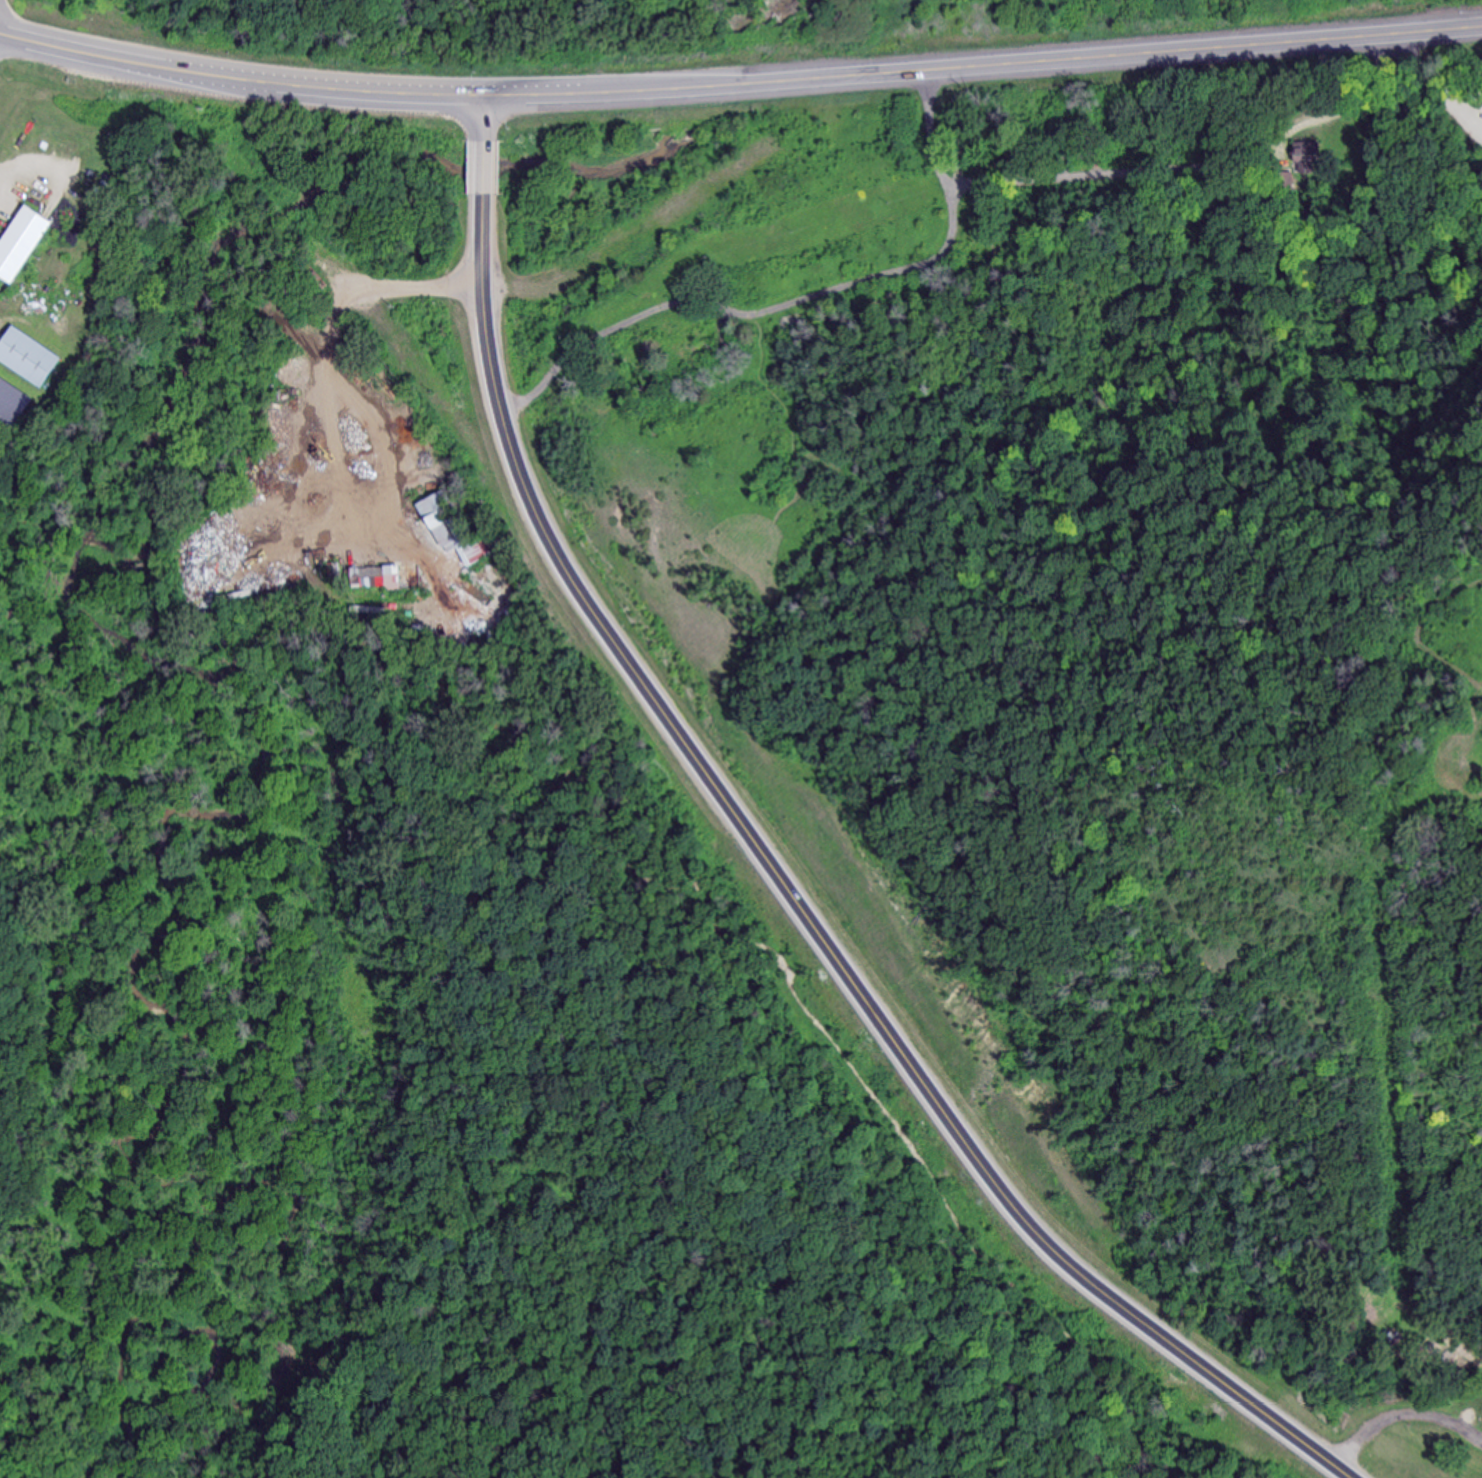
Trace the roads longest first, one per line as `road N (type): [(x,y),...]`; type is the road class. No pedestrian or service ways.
road 1 (tertiary): [(1351,1477),(1101,1290),(1026,1223),(599,622),(549,540),(501,413),(487,335),(484,195)]
road 2 (trunk): [(1481,29),(533,95),(261,82),(0,35)]
road 3 (residential): [(927,70),(928,115),(954,217),(940,255),(775,310),(743,316),(666,308),(581,345),(526,401),(501,413)]

